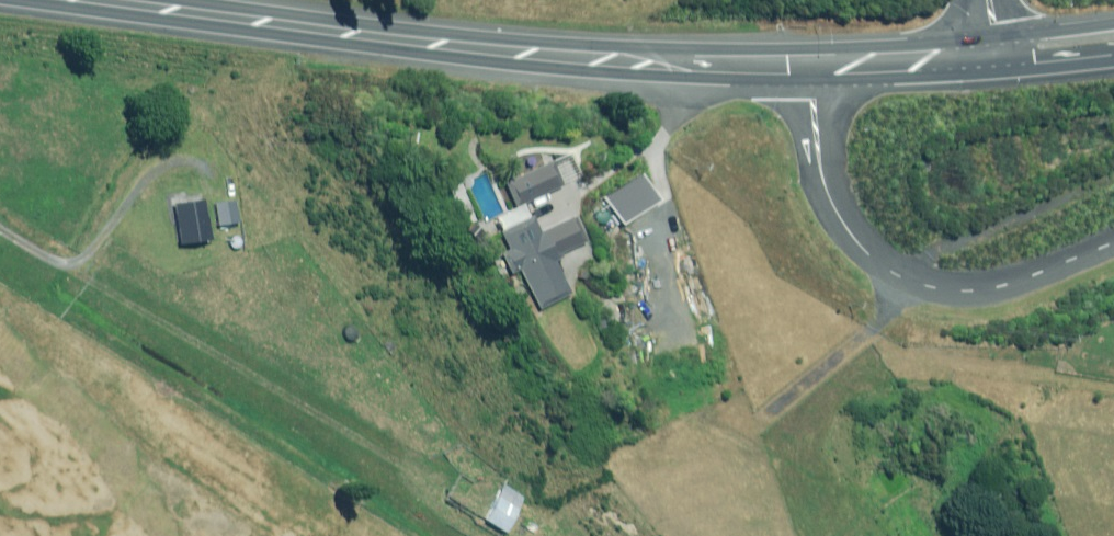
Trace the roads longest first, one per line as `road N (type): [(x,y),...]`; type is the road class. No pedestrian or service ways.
road 1 (secondary): [(819,62),(523,50),(145,0)]
road 2 (unclassified): [(1113,243),(1030,277),(967,291),(913,277),(868,251),(840,216),(825,171),(819,62)]
road 3 (track): [(904,272),(932,251),(1113,179)]
road 4 (secondary): [(1003,52),(819,62)]

